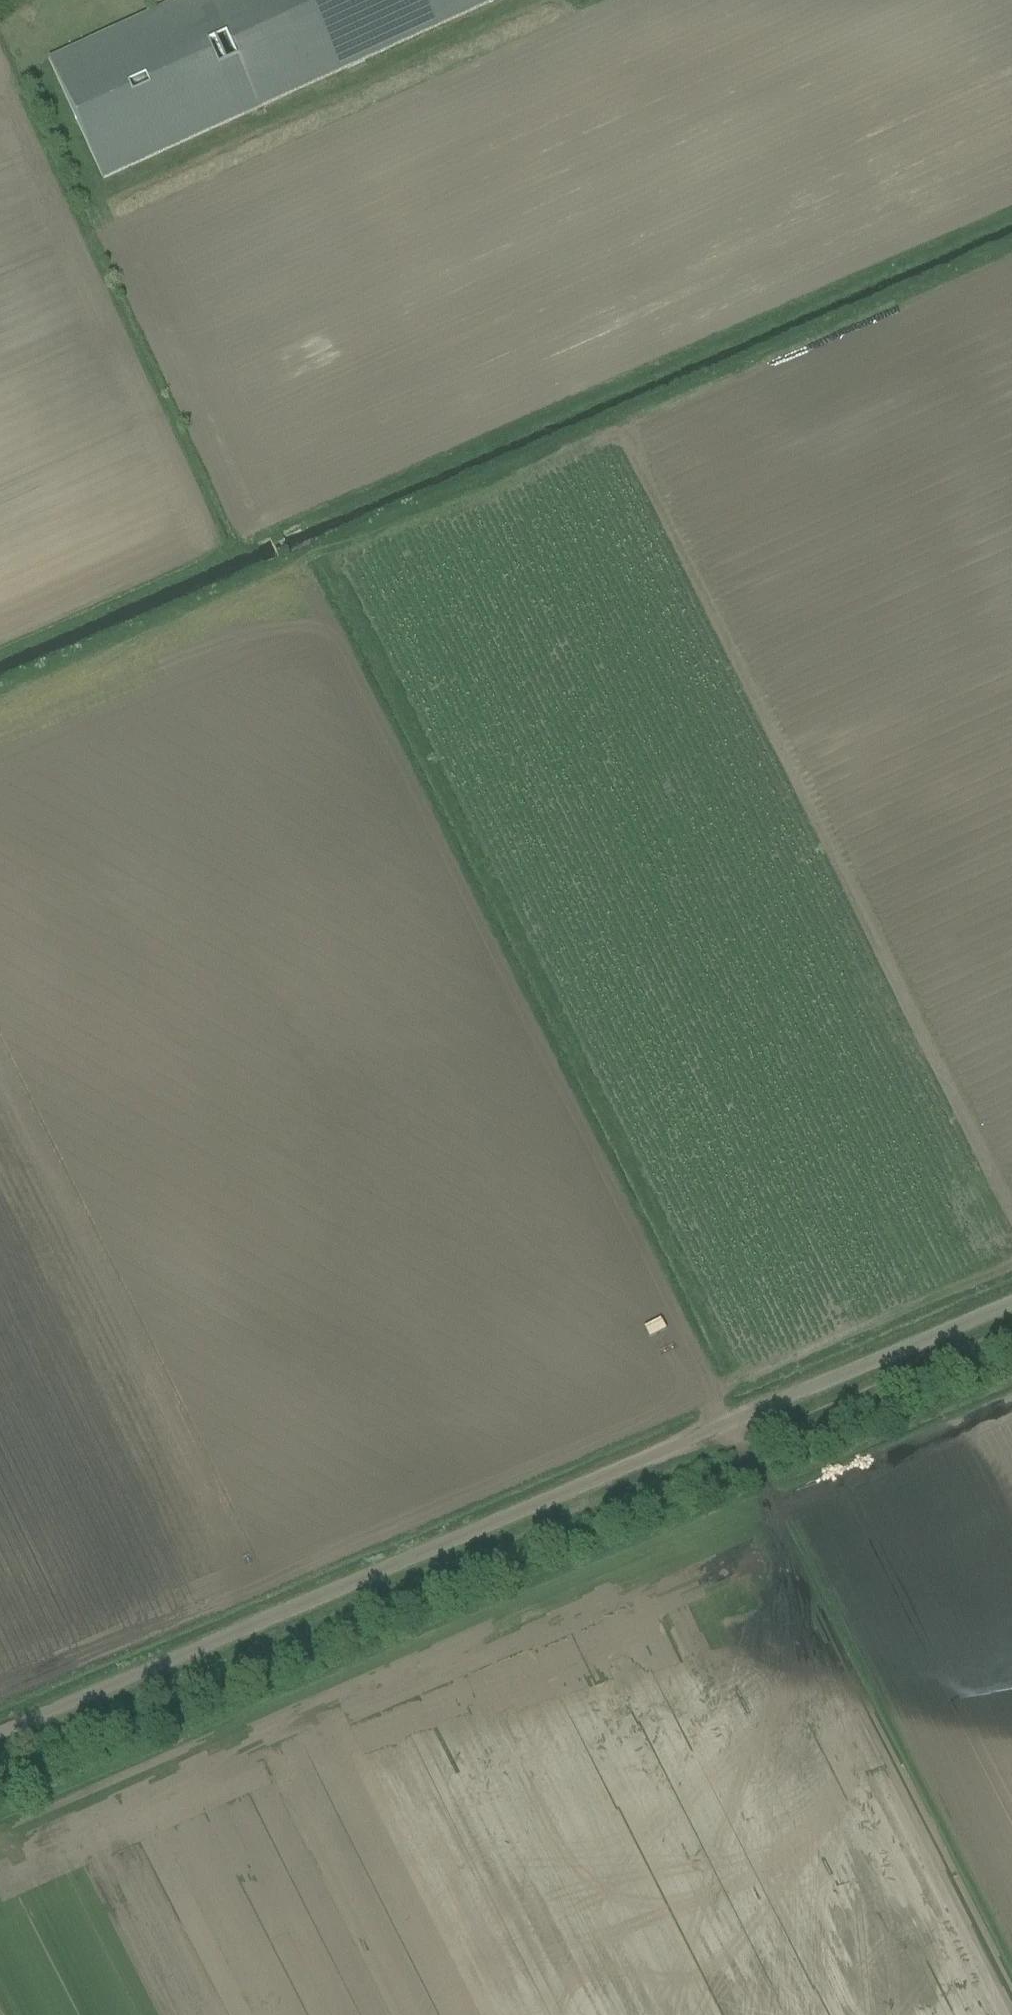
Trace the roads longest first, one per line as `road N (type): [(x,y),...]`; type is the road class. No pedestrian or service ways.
road 1 (unclassified): [(0,1733),(1011,1303)]

